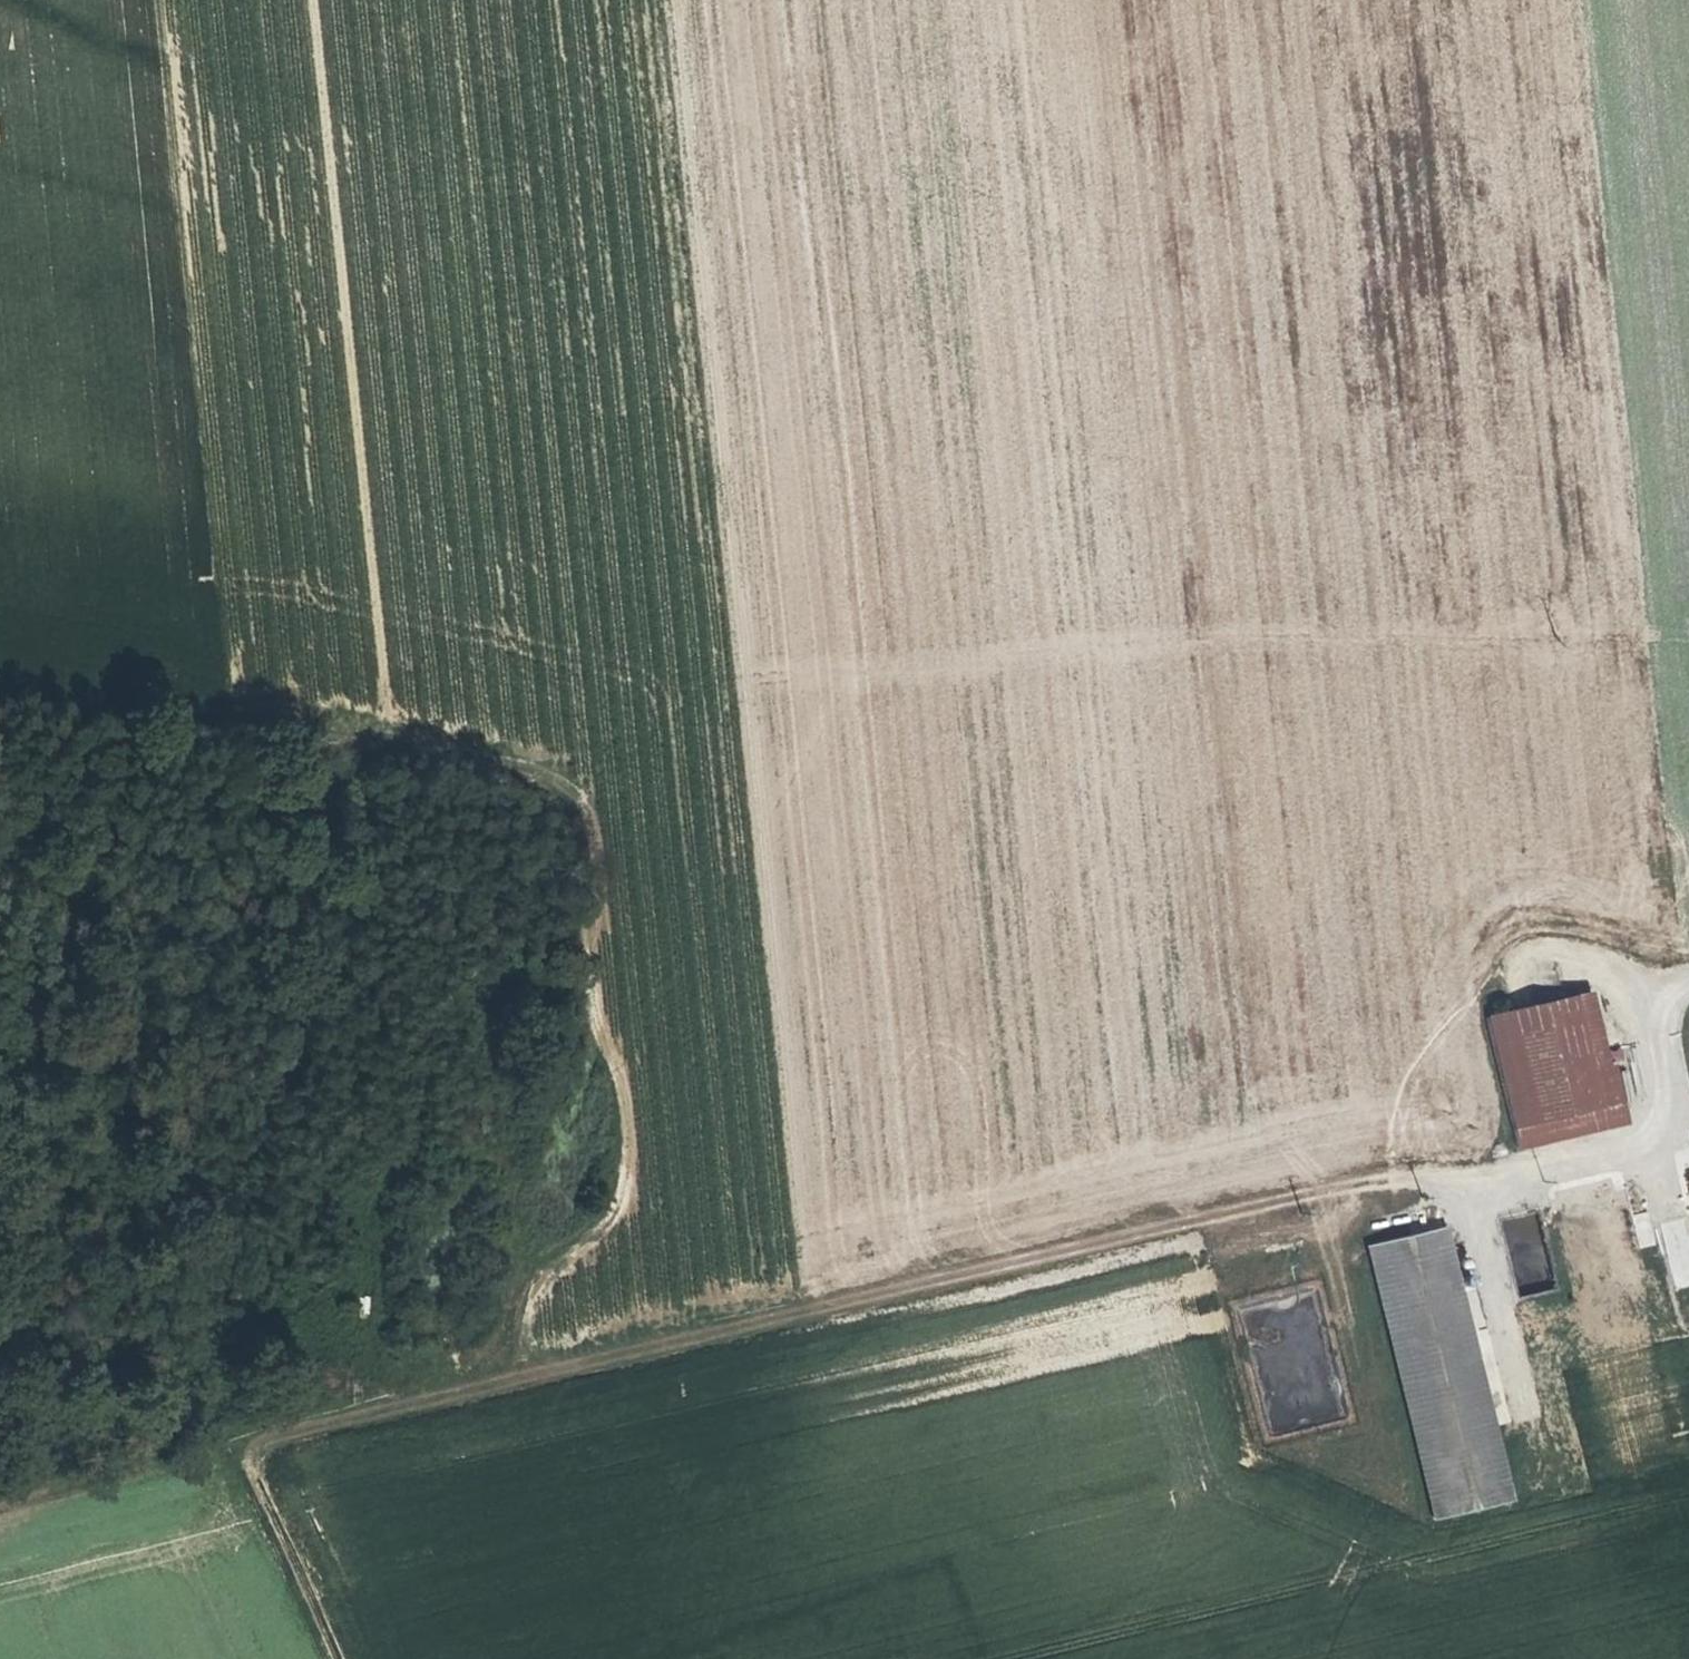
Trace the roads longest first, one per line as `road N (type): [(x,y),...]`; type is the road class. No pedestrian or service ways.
road 1 (track): [(1454,1181),(1302,1199),(291,1433)]
road 2 (residential): [(1454,1181),(1688,1120)]

